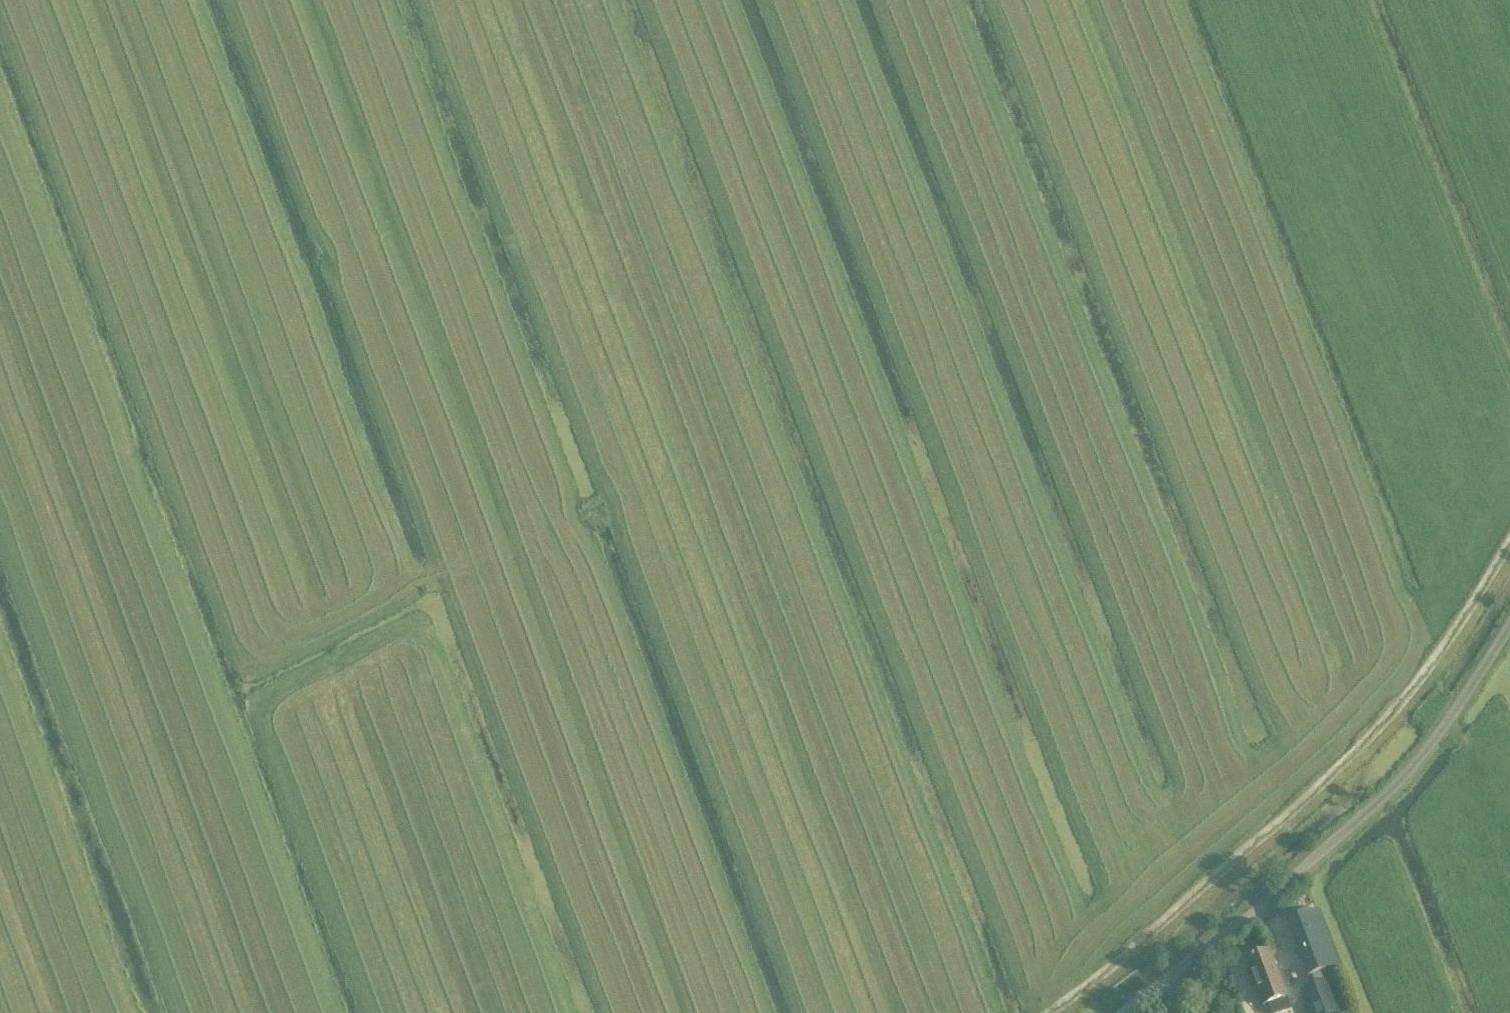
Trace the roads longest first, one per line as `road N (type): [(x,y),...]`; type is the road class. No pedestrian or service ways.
road 1 (track): [(1050,1012),(1314,800),(1412,693),(1509,552)]
road 2 (unclassified): [(1126,1012),(1387,797),(1448,726),(1509,628)]

